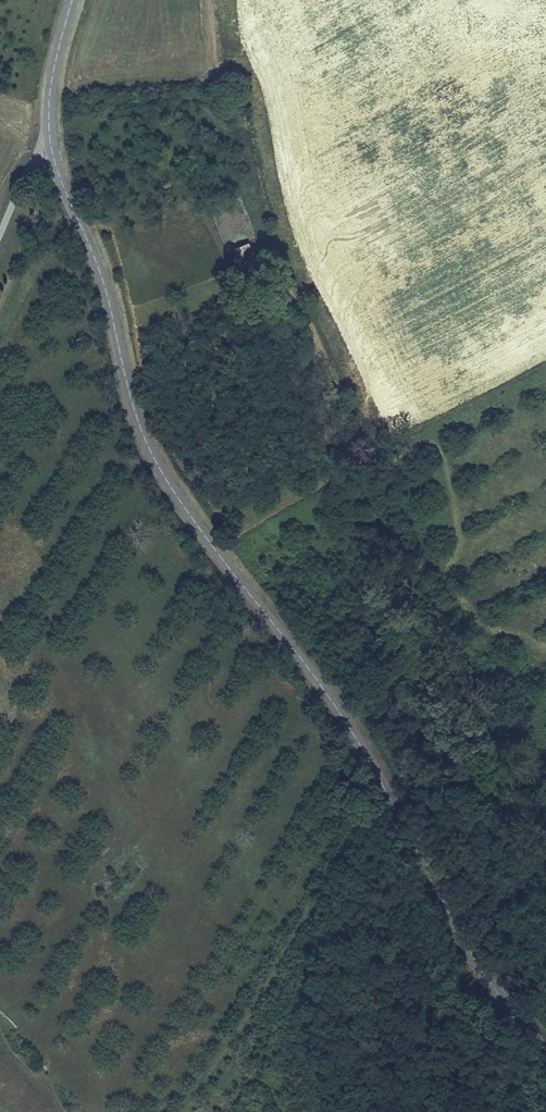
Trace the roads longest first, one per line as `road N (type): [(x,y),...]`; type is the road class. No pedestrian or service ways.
road 1 (tertiary): [(72,0),(49,95),(50,149),(101,271),(155,459),(349,724),(488,978),(545,1050)]

